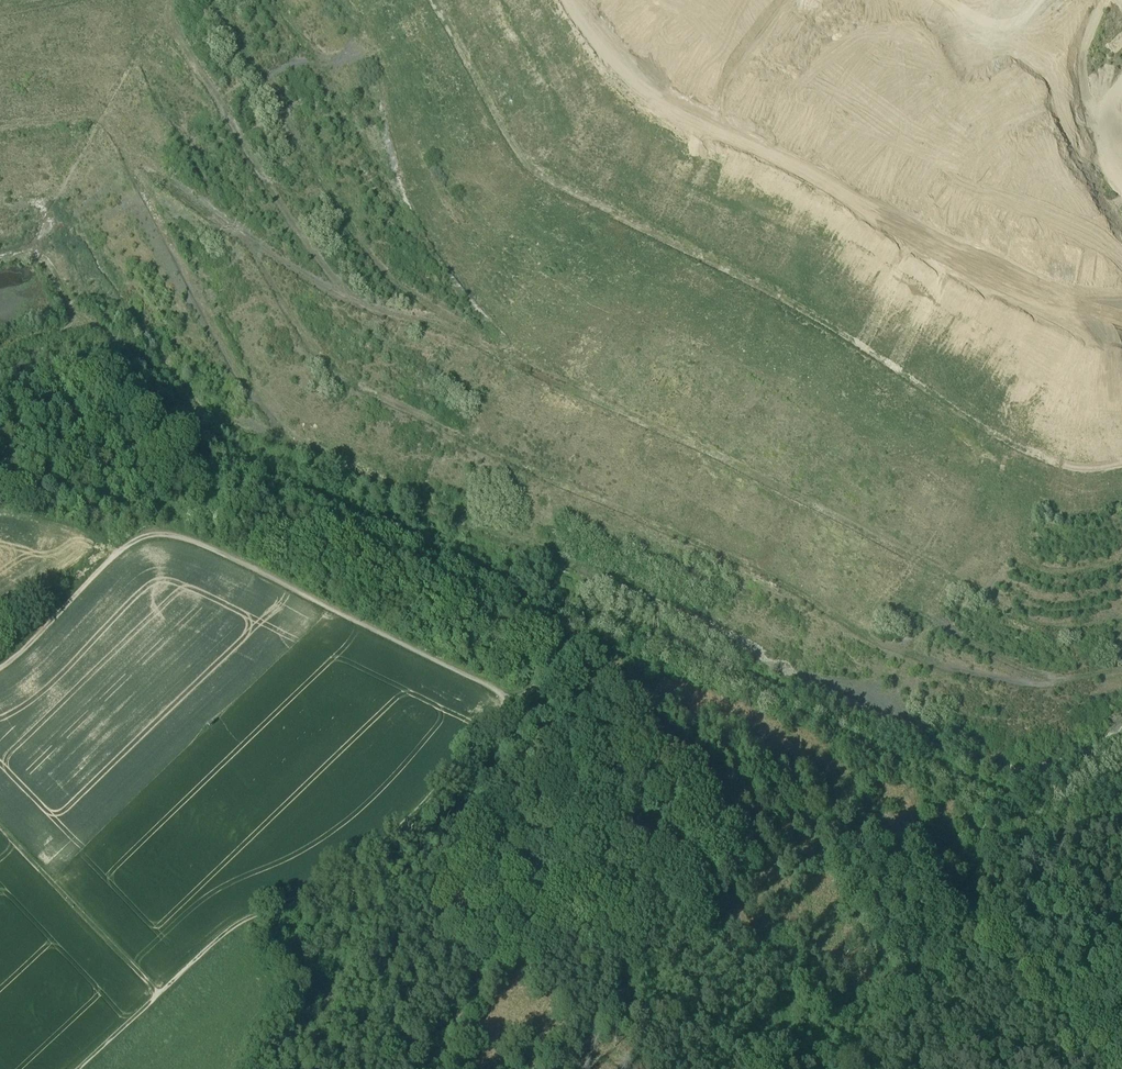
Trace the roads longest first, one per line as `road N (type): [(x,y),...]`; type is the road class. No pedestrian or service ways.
road 1 (track): [(602,617),(274,478),(202,431),(85,313),(48,255),(0,254)]
road 2 (track): [(526,706),(221,552),(157,532),(0,681)]
road 3 (track): [(79,1068),(239,922),(306,899),(425,827),(469,765),(526,706)]
road 4 (track): [(160,994),(0,826)]

